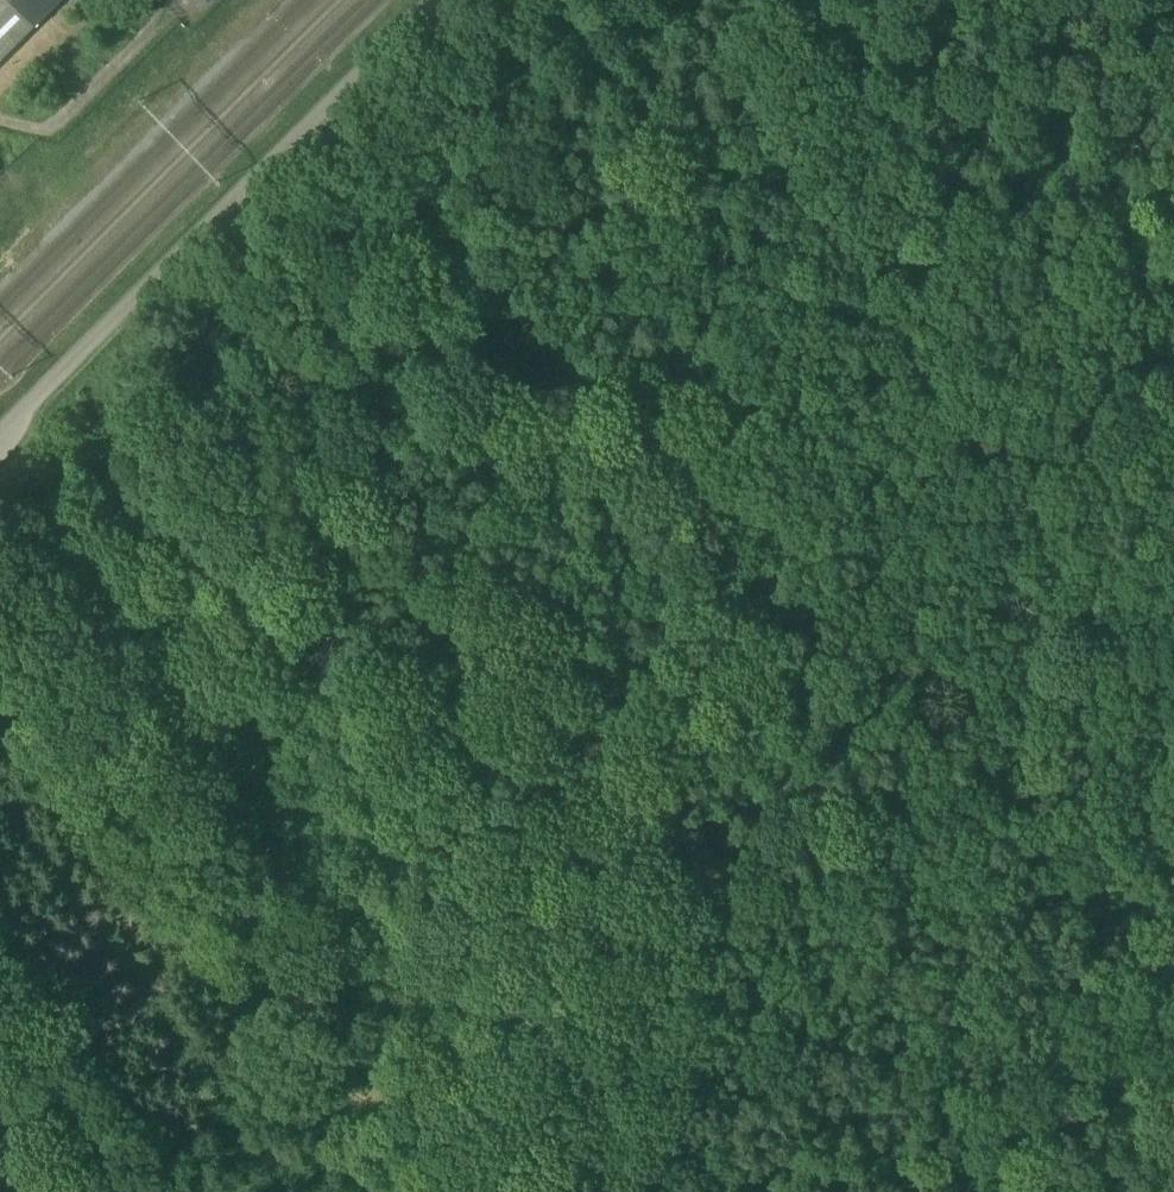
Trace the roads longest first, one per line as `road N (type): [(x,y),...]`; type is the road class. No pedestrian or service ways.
road 1 (track): [(494,1191),(300,1053),(35,715)]
road 2 (unclassified): [(440,0),(0,436)]

